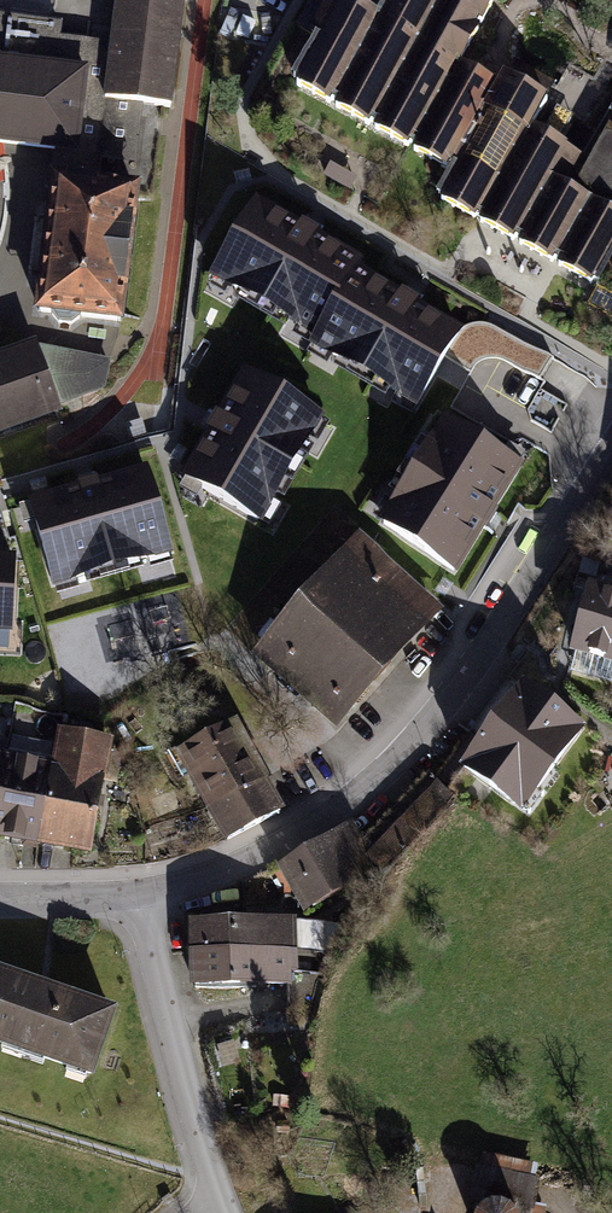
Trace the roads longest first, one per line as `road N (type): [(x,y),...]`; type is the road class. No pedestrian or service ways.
road 1 (residential): [(138,894),(194,881),(272,848),(388,767),(452,695),(611,449)]
road 2 (residential): [(138,894),(221,1202)]
road 3 (residential): [(0,898),(138,894)]

